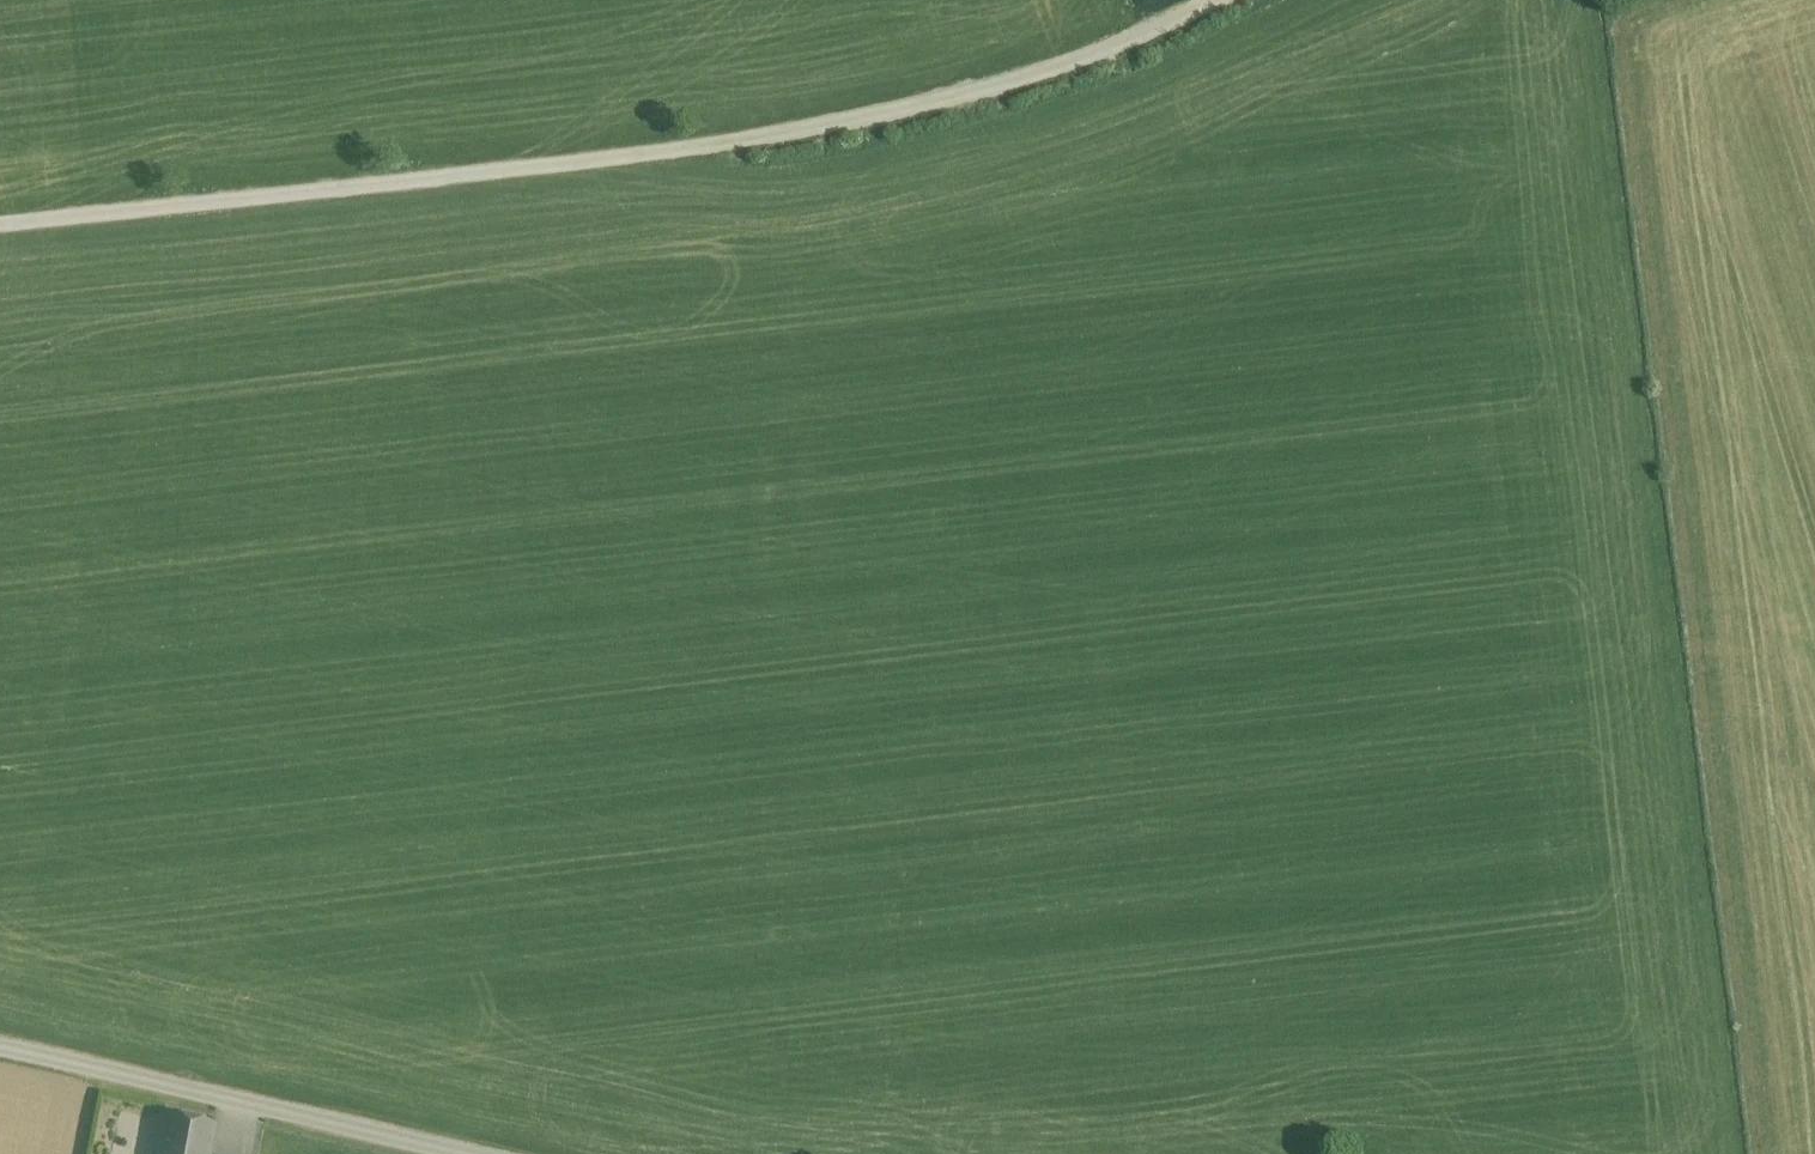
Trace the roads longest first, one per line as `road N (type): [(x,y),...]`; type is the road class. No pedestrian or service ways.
road 1 (track): [(1211,0),(1025,81),(763,138),(0,227)]
road 2 (unclassified): [(473,1153),(0,1049)]

